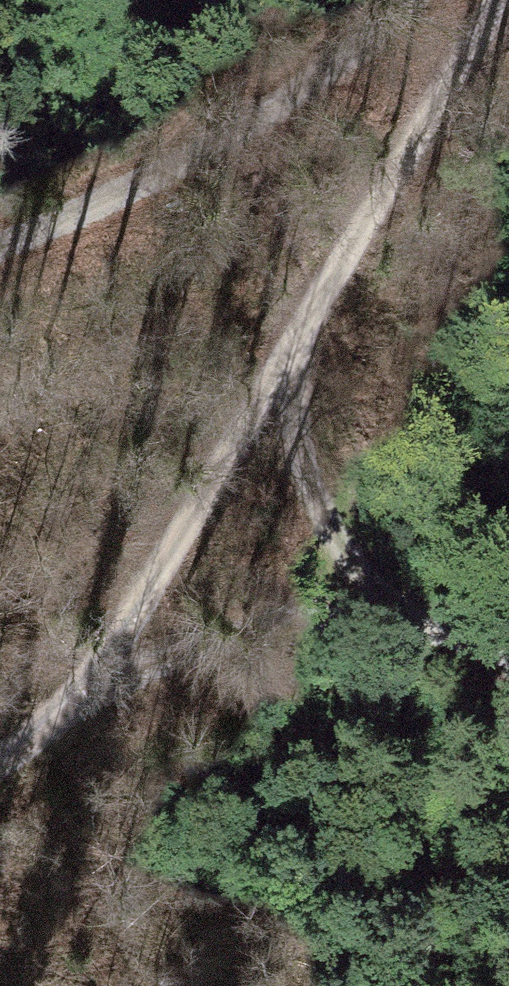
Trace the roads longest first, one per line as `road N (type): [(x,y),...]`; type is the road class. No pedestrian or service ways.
road 1 (track): [(492,0),(290,353),(67,709),(0,755)]
road 2 (track): [(0,244),(253,125),(398,0)]
road 3 (track): [(508,651),(375,608),(305,463),(290,353)]
road 4 (track): [(67,709),(202,645),(375,608)]

